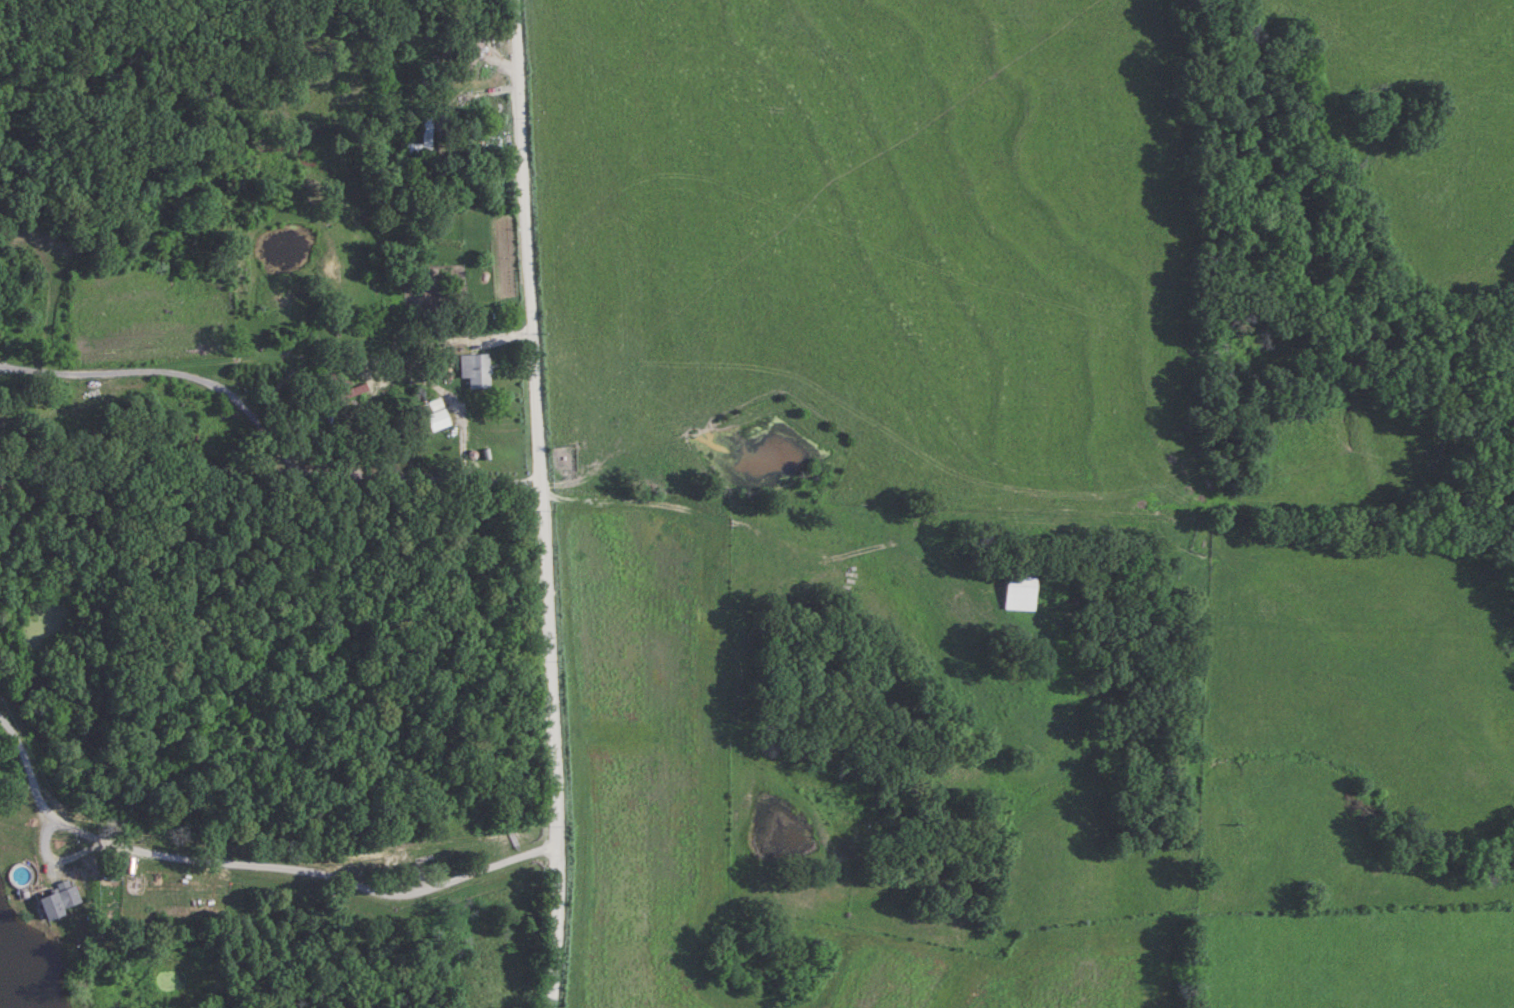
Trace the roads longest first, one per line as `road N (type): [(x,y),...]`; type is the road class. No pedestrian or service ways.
road 1 (residential): [(552,1007),(560,824),(517,0)]
road 2 (residential): [(560,839),(406,891),(313,867),(140,850),(55,810),(25,729),(0,702)]

